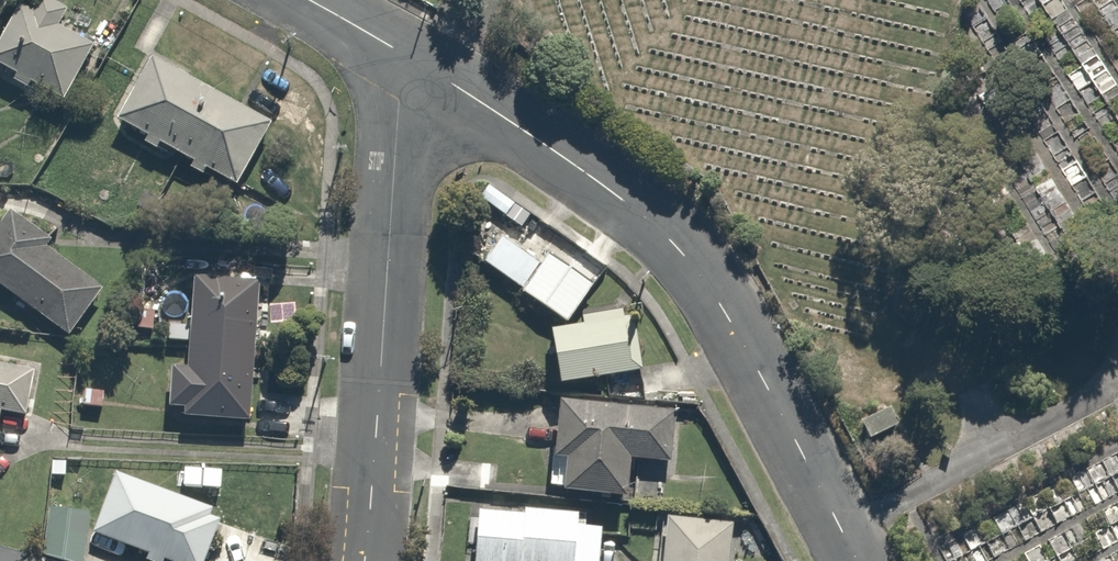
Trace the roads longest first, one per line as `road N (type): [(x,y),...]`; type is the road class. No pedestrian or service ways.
road 1 (residential): [(422,65),(532,135),(679,251),(725,312),(857,560)]
road 2 (residential): [(365,560),(400,100),(422,65)]
road 3 (residential): [(309,0),(422,65)]

